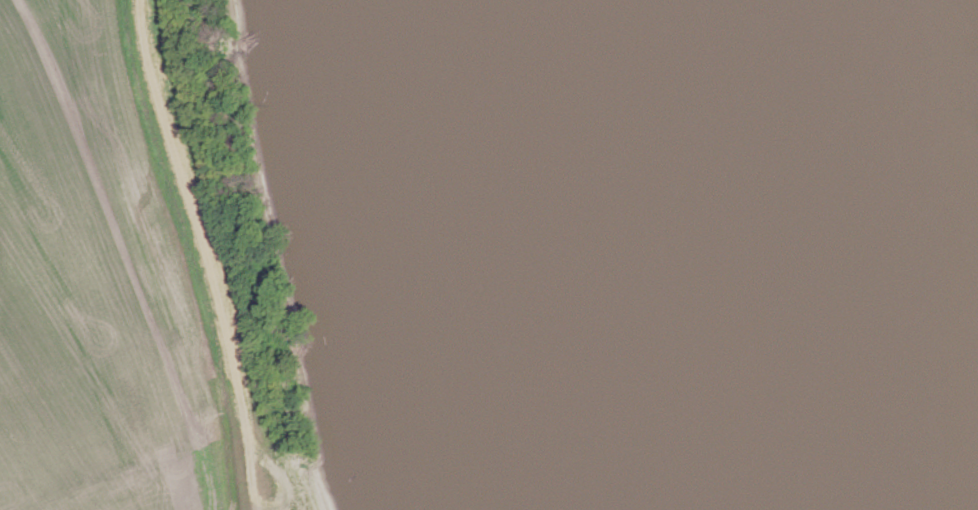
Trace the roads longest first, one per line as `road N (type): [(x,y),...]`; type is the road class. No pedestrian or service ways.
road 1 (track): [(259,509),(233,345),(163,103),(142,0)]

